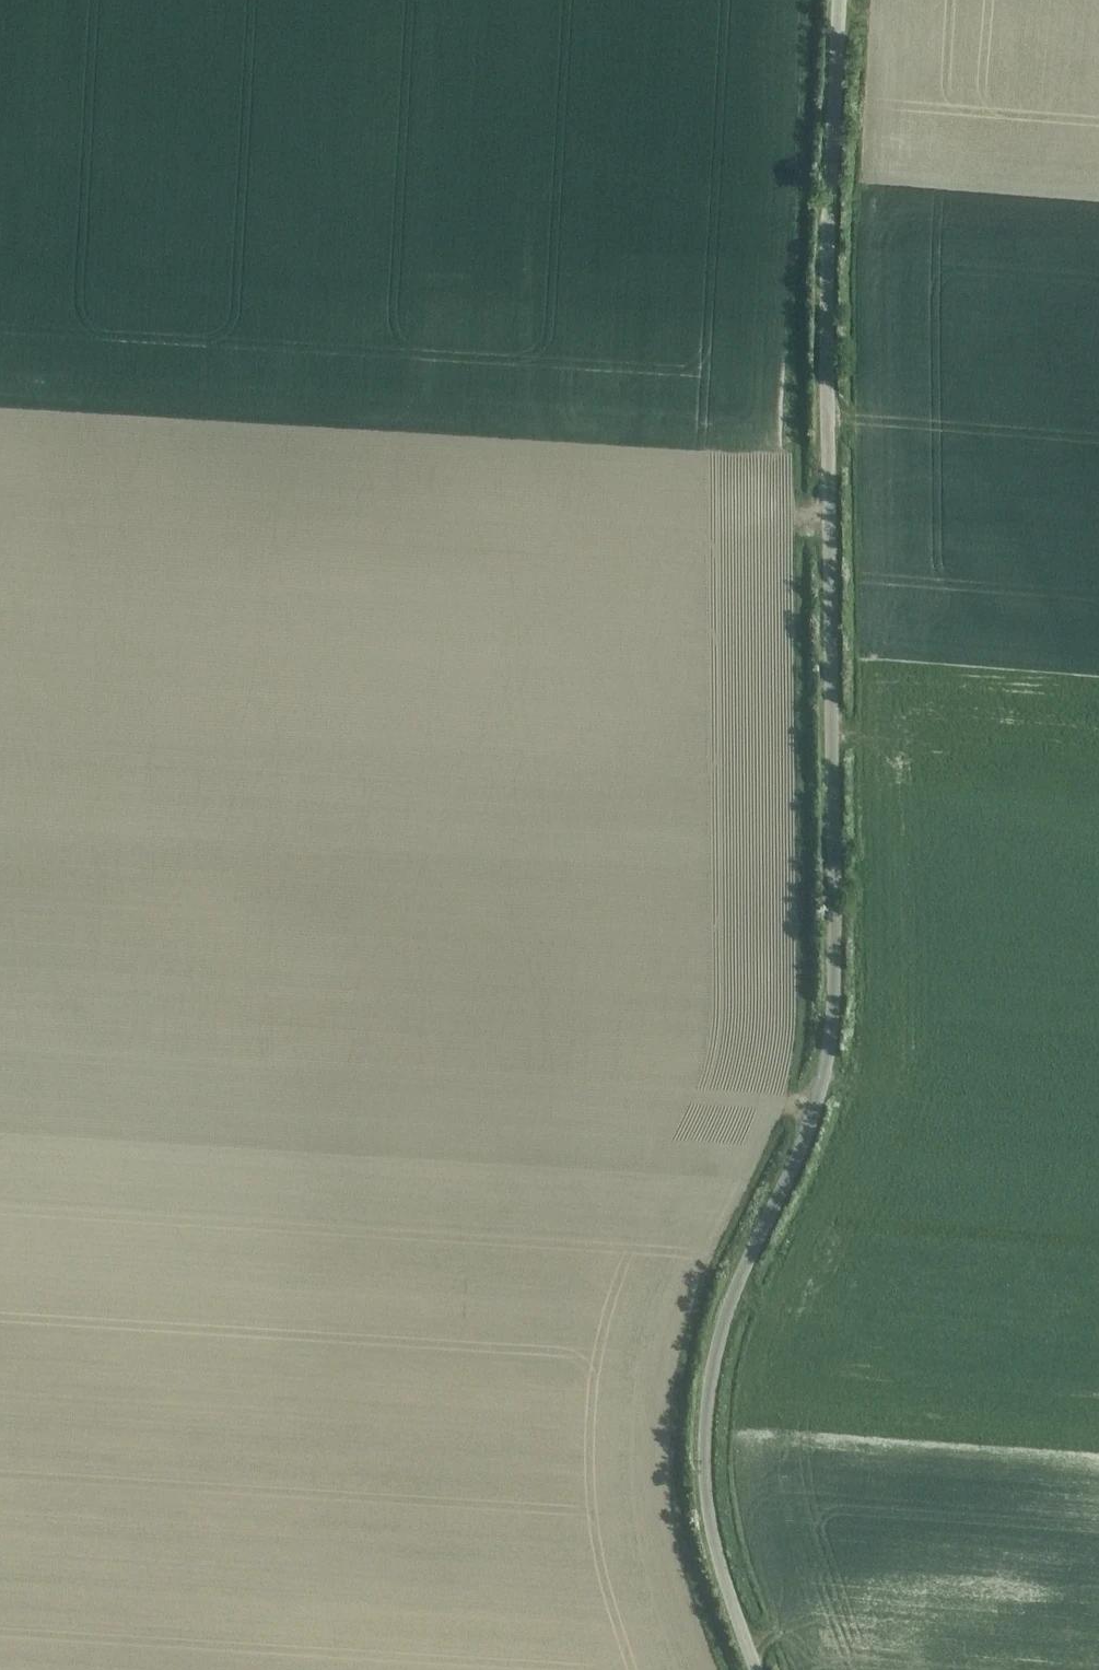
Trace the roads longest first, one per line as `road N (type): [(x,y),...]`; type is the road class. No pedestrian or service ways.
road 1 (unclassified): [(755,1669),(707,1510),(703,1418),(721,1332),(792,1172),(832,1032),(852,0)]

